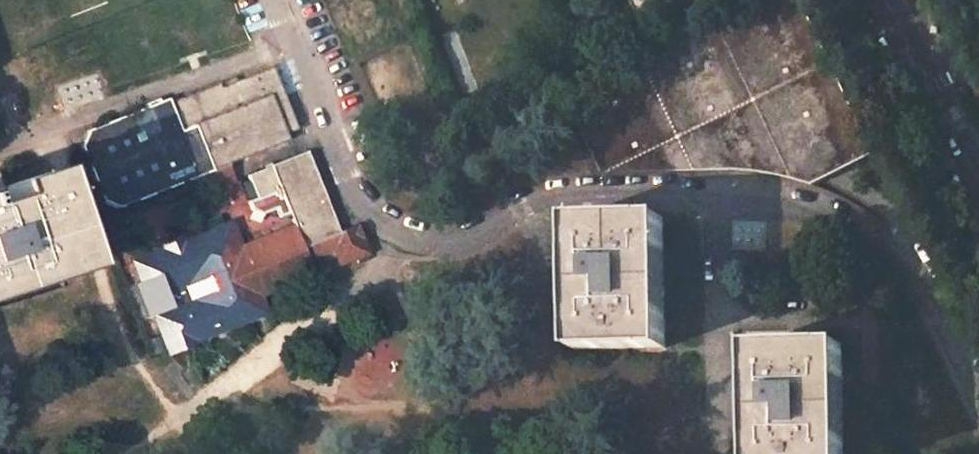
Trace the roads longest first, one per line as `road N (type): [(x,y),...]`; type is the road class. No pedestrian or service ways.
road 1 (residential): [(978,420),(904,265),(789,200),(556,193),(470,237),(431,241),(377,222),(349,170)]
road 2 (tertiary): [(978,182),(885,0)]
road 3 (residential): [(282,0),(349,170)]

